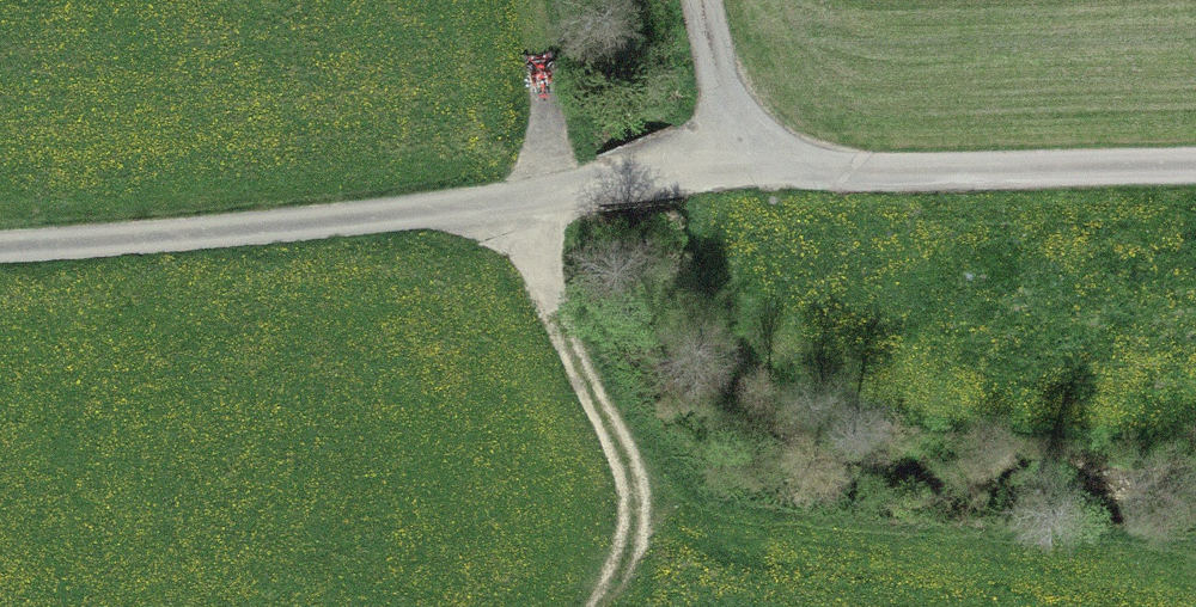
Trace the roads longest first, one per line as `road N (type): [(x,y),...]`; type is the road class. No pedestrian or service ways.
road 1 (unclassified): [(740,176),(671,174),(356,219),(0,244)]
road 2 (unclassified): [(1195,167),(740,176)]
road 3 (track): [(499,198),(623,453),(635,529),(608,606)]
road 4 (unclassified): [(740,176),(703,0)]

